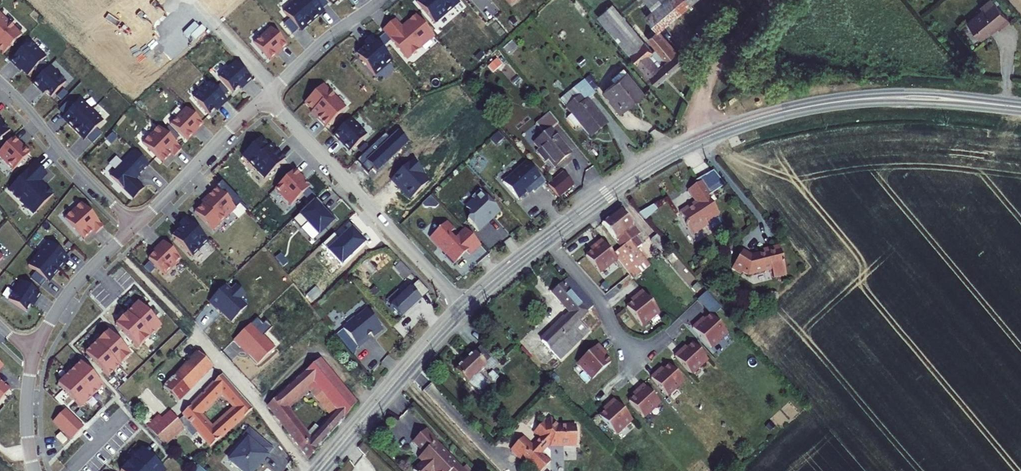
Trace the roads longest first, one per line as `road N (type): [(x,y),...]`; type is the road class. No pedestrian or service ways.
road 1 (secondary): [(545,240),(670,155),(765,117),(896,98),(1020,108)]
road 2 (residential): [(267,95),(464,306)]
road 3 (secondary): [(318,470),(464,306)]
road 4 (residential): [(0,81),(134,228)]
road 5 (residential): [(134,228),(267,95)]
road 6 (track): [(777,0),(708,82),(702,110),(712,135)]
road 7 (residential): [(34,354),(72,288),(134,228)]
road 8 (residential): [(267,95),(380,0)]
road 9 (residential): [(545,240),(641,352)]

